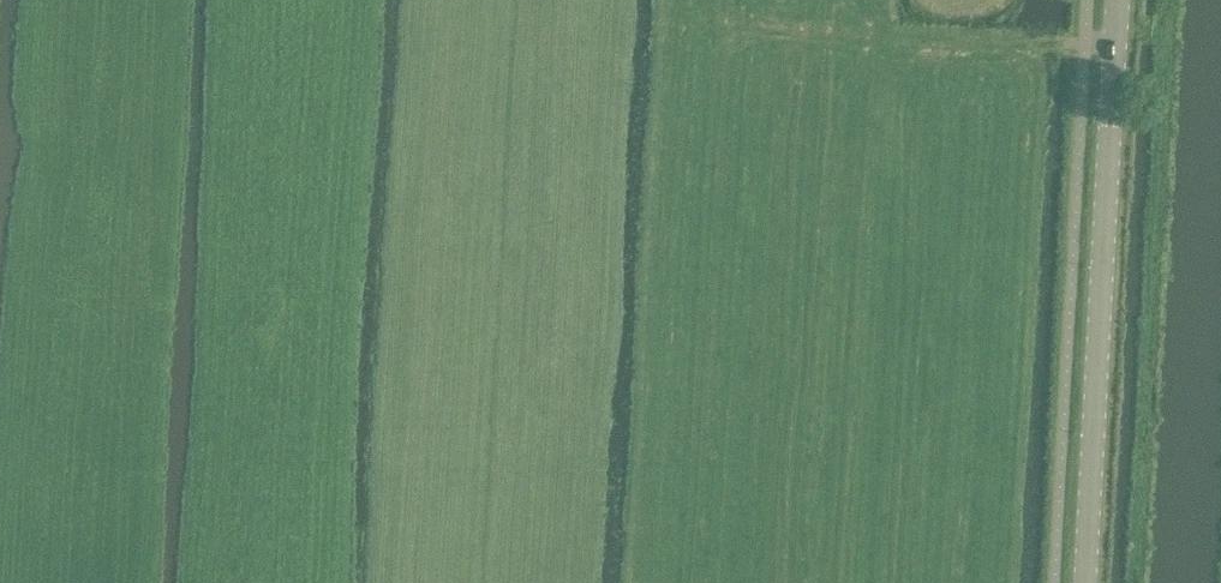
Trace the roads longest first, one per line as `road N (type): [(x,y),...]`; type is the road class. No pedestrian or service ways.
road 1 (tertiary): [(1085,582),(1119,0)]

